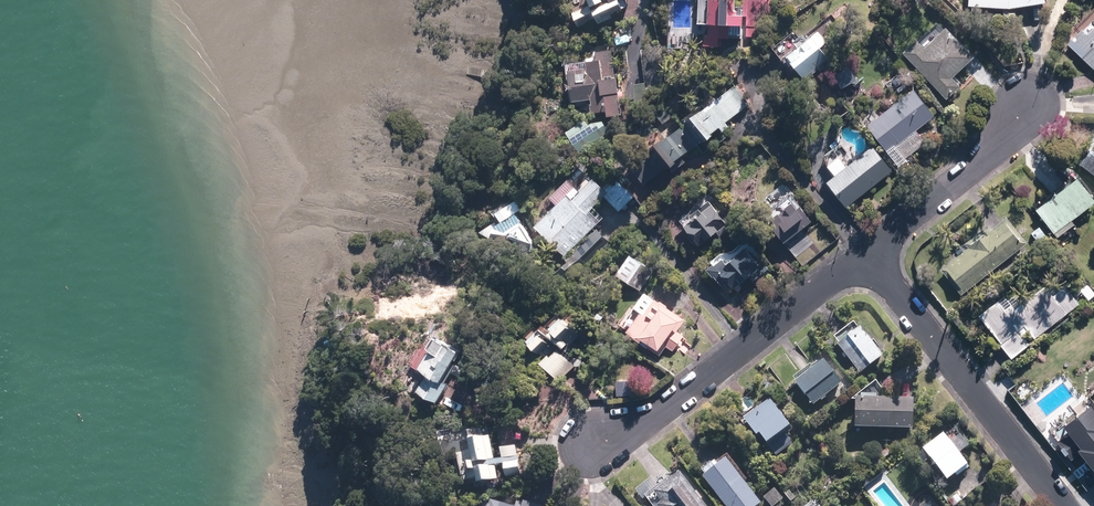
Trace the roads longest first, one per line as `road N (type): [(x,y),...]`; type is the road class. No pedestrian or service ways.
road 1 (residential): [(589,445),(639,425),(863,255)]
road 2 (residential): [(863,255),(1061,505)]
road 3 (residential): [(863,255),(1014,132),(1029,103)]

